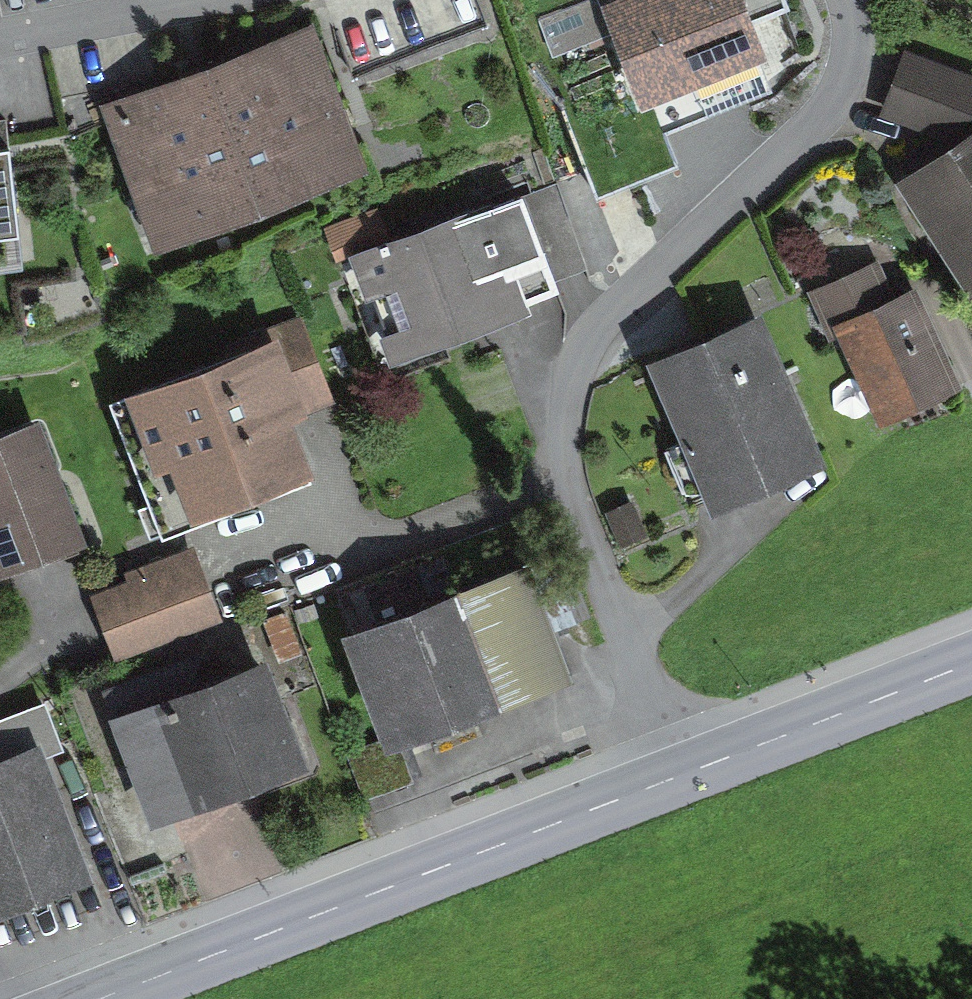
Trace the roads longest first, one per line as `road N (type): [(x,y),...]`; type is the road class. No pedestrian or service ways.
road 1 (residential): [(669,779),(633,624),(568,477),(558,420),(570,368),(839,80),(859,32),(855,0)]
road 2 (tertiary): [(98,998),(669,779)]
road 3 (tertiary): [(669,779),(971,662)]

